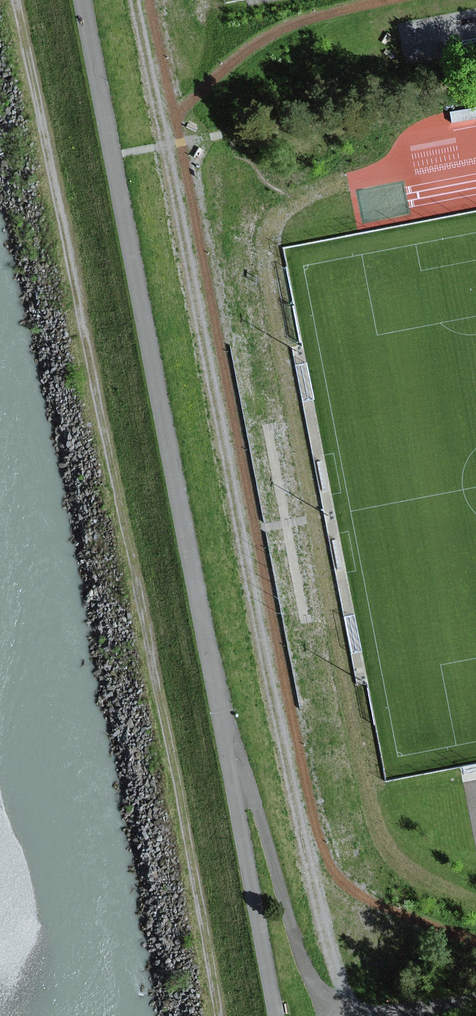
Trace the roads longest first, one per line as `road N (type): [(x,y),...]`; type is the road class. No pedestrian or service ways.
road 1 (track): [(135,0),(300,832),(342,993),(365,1015)]
road 2 (track): [(14,0),(212,1015)]
road 3 (track): [(327,1015),(303,964),(208,655)]

